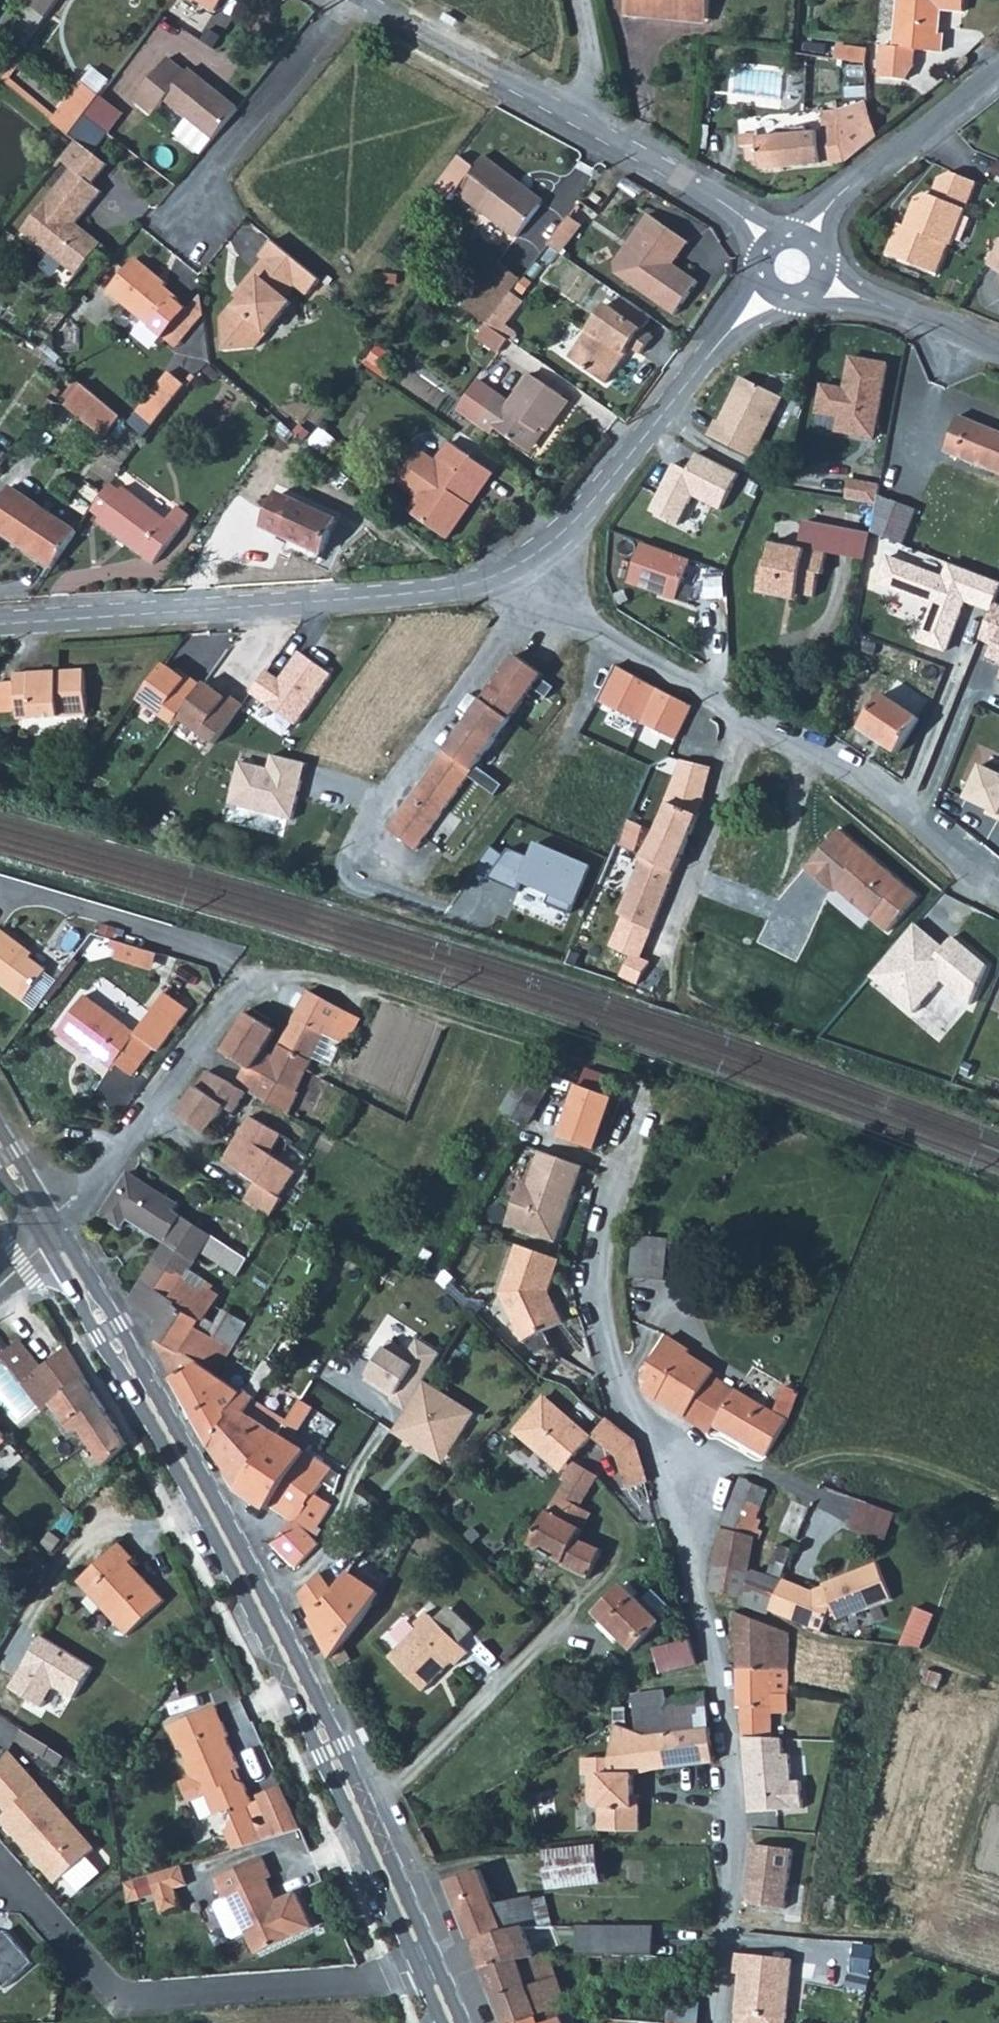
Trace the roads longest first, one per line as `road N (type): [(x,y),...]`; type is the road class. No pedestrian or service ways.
road 1 (residential): [(711,2022),(734,1831),(725,1697),(670,1464),(629,1409),(606,1348),(596,1270),(608,1203),(637,1124),(641,1080)]
road 2 (secondary): [(53,1238),(259,1604),(448,2022)]
road 3 (residential): [(998,889),(970,876),(897,800),(742,717),(571,611),(526,566)]
road 4 (residential): [(0,622),(471,589),(526,566)]
road 5 (residential): [(465,918),(382,893),(362,865),(356,837),(514,609),(526,566)]
road 6 (residential): [(369,0),(774,237)]
road 7 (residential): [(526,566),(575,527),(691,371),(765,291)]
road 8 (residential): [(53,1238),(251,978)]
road 9 (residential): [(358,0),(203,190),(198,222)]
road 10 (unclassified): [(808,236),(834,195),(998,69)]
road 11 (unclassified): [(827,268),(900,313),(998,353)]
road 12 (secondary): [(53,1238),(0,1130)]

